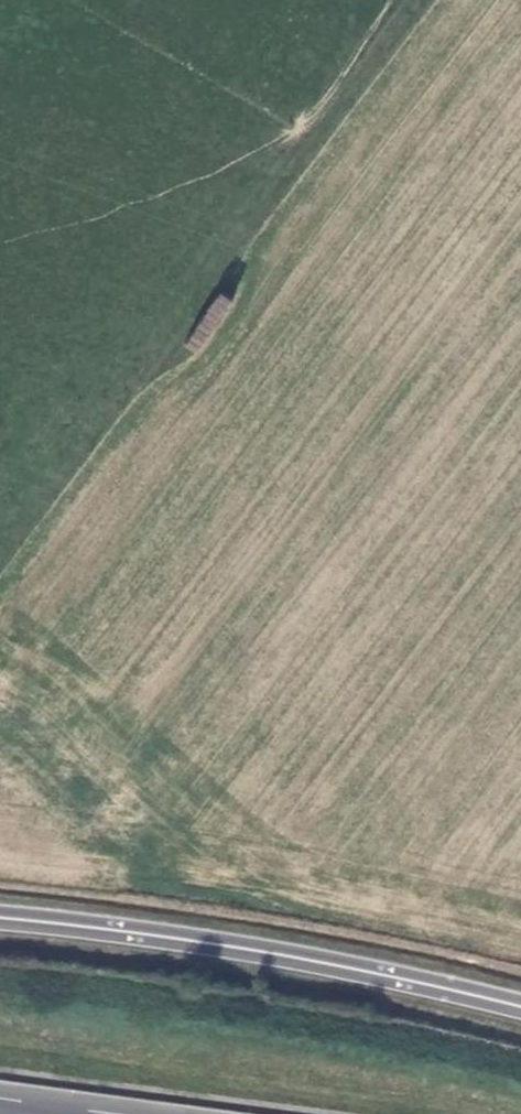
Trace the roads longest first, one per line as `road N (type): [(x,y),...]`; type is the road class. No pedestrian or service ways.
road 1 (unclassified): [(520,1012),(301,956),(0,919)]

